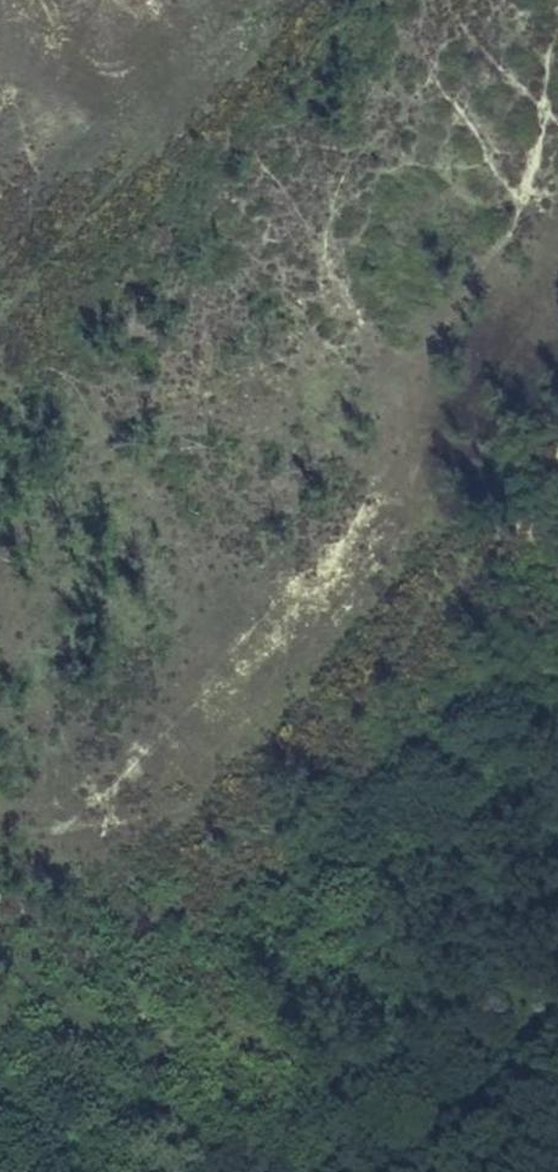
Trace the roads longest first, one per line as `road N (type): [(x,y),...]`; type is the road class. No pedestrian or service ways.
road 1 (track): [(0,350),(69,261),(311,0)]

